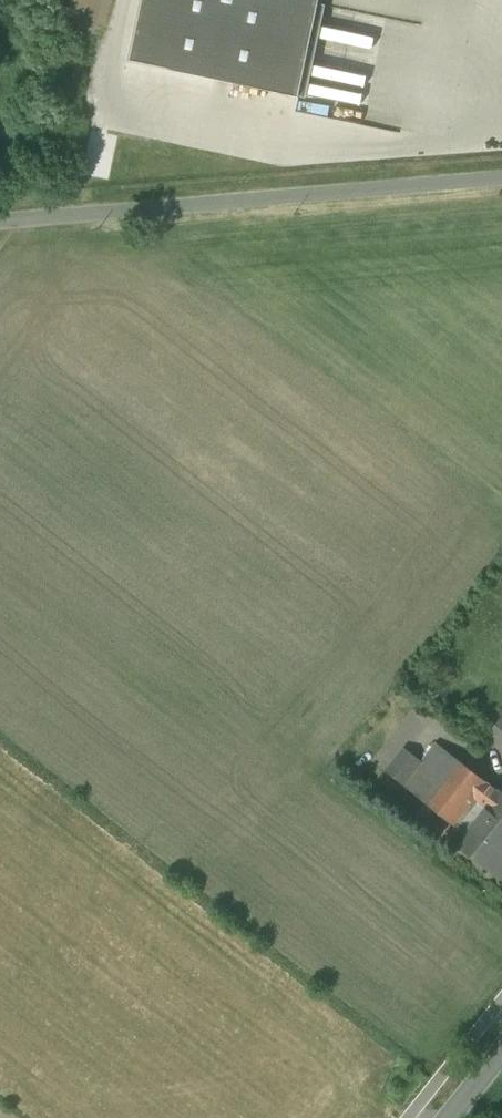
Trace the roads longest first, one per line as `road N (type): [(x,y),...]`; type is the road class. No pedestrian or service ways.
road 1 (unclassified): [(501,179),(0,223)]

